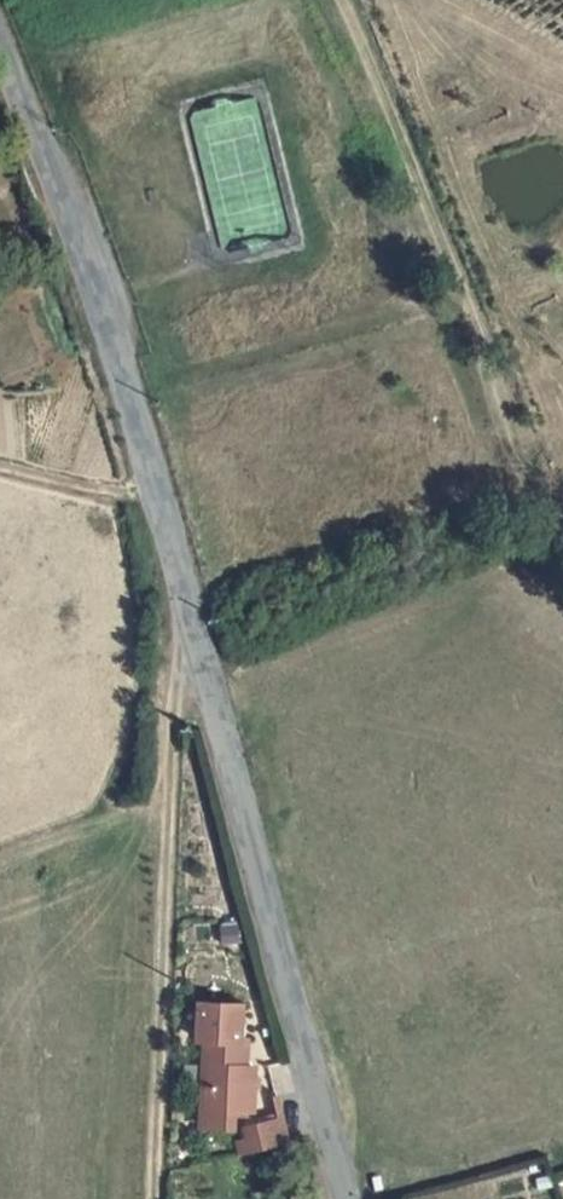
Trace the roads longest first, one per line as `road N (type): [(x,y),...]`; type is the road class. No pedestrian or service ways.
road 1 (unclassified): [(348,1198),(81,236),(0,38)]
road 2 (track): [(184,594),(171,719),(156,1198)]
road 3 (track): [(562,500),(542,481),(358,0)]
road 4 (track): [(562,57),(456,0)]

